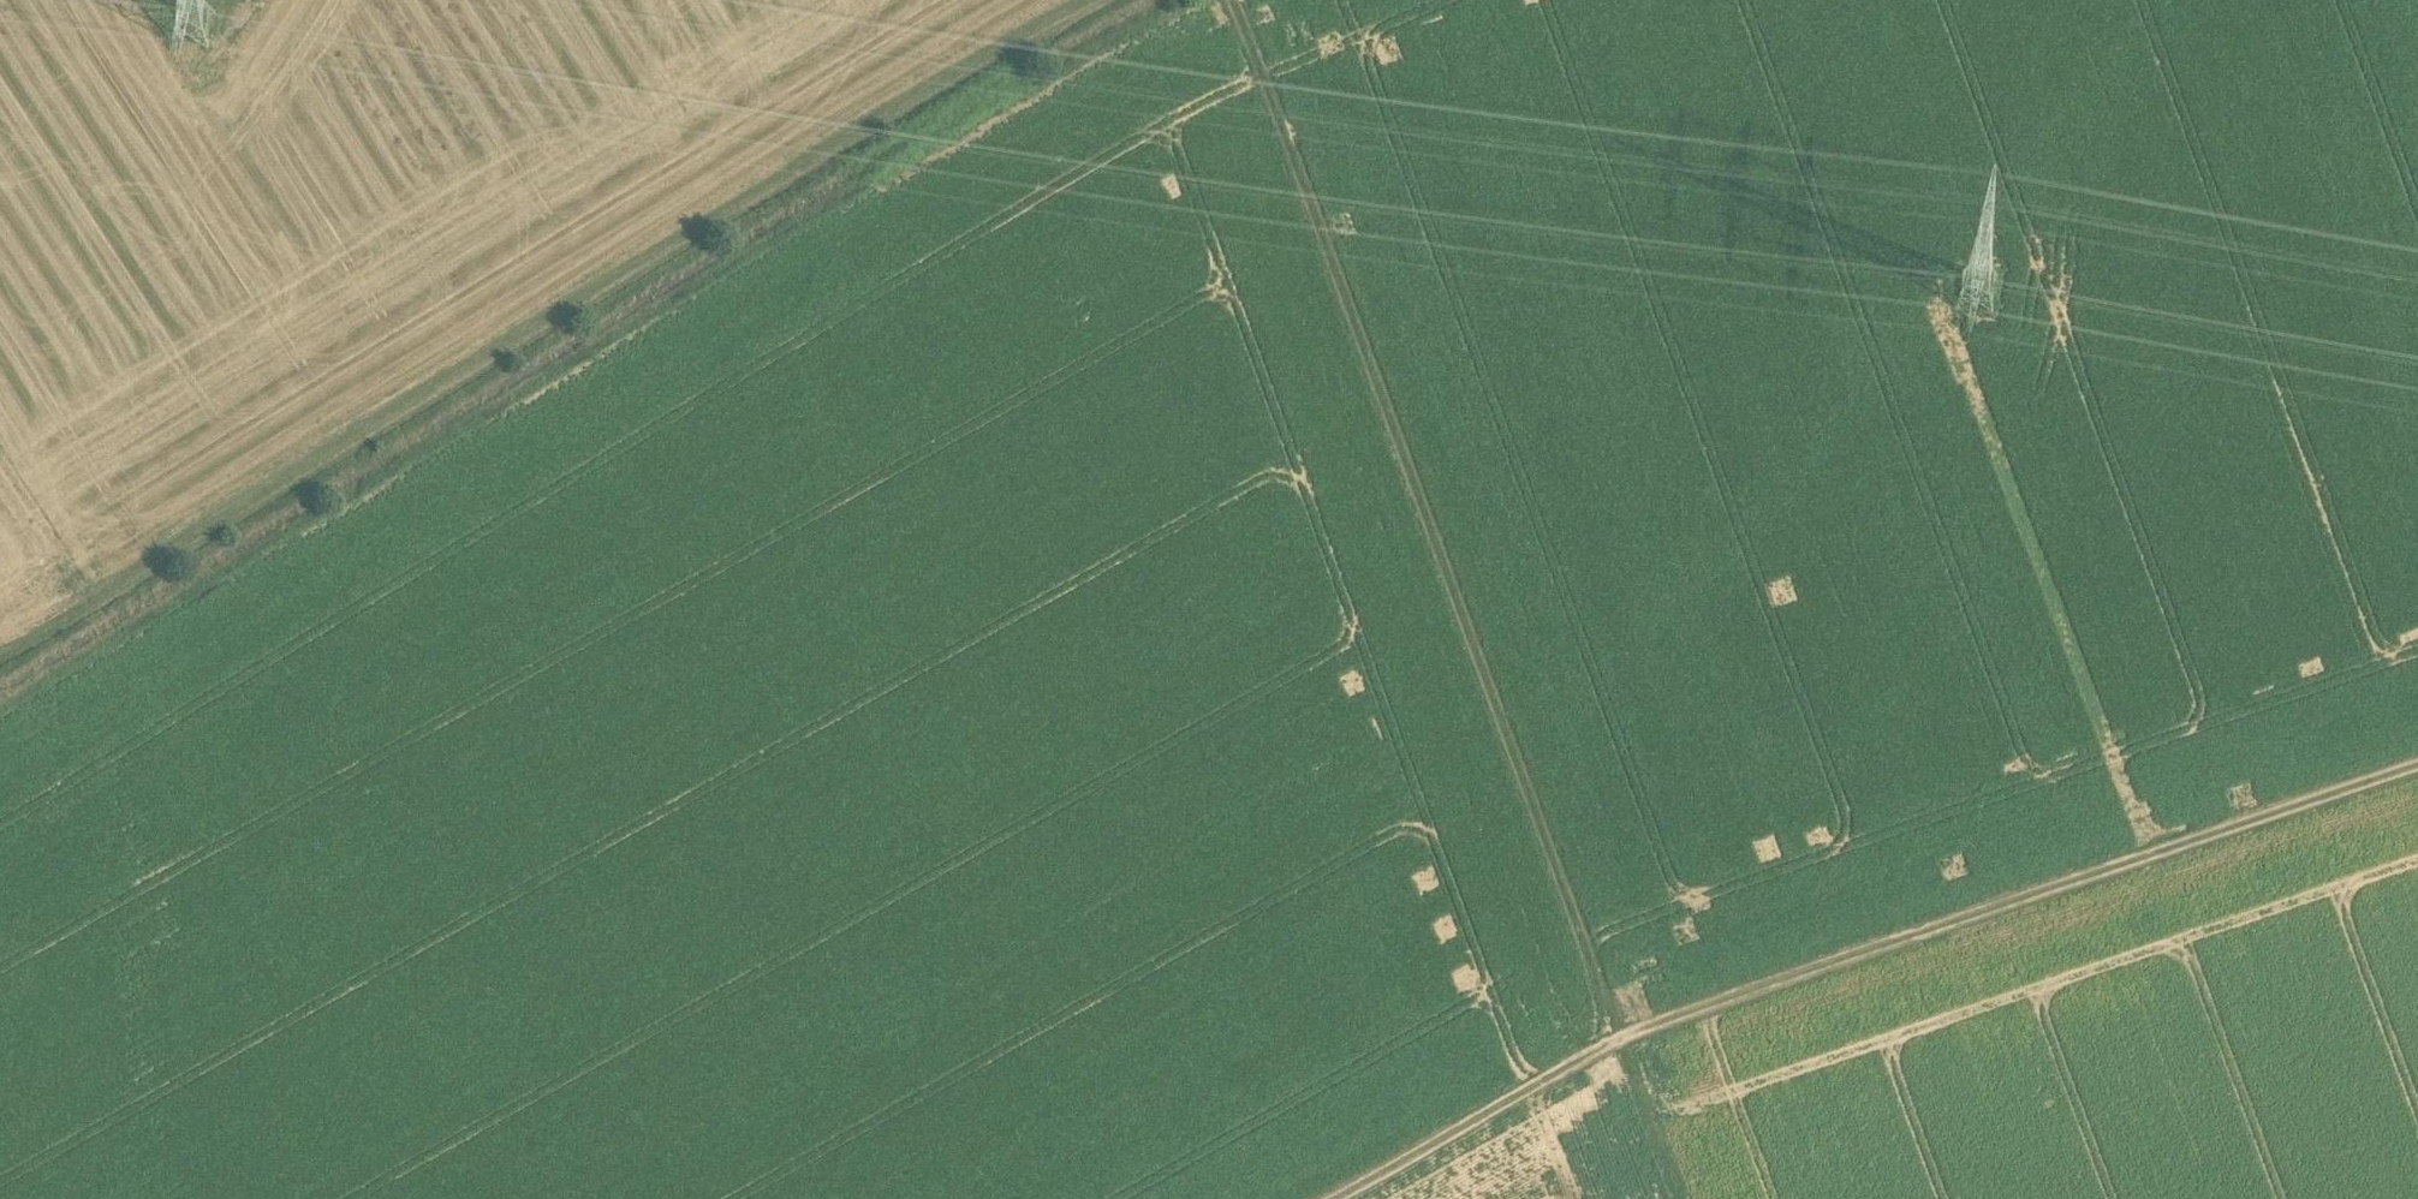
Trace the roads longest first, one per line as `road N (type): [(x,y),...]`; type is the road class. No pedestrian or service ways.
road 1 (track): [(1235,0),(1623,1038),(2417,765)]
road 2 (track): [(0,664),(846,149),(1111,0)]
road 3 (track): [(1623,1038),(1340,1198)]
road 4 (track): [(1696,1198),(1633,1034)]

